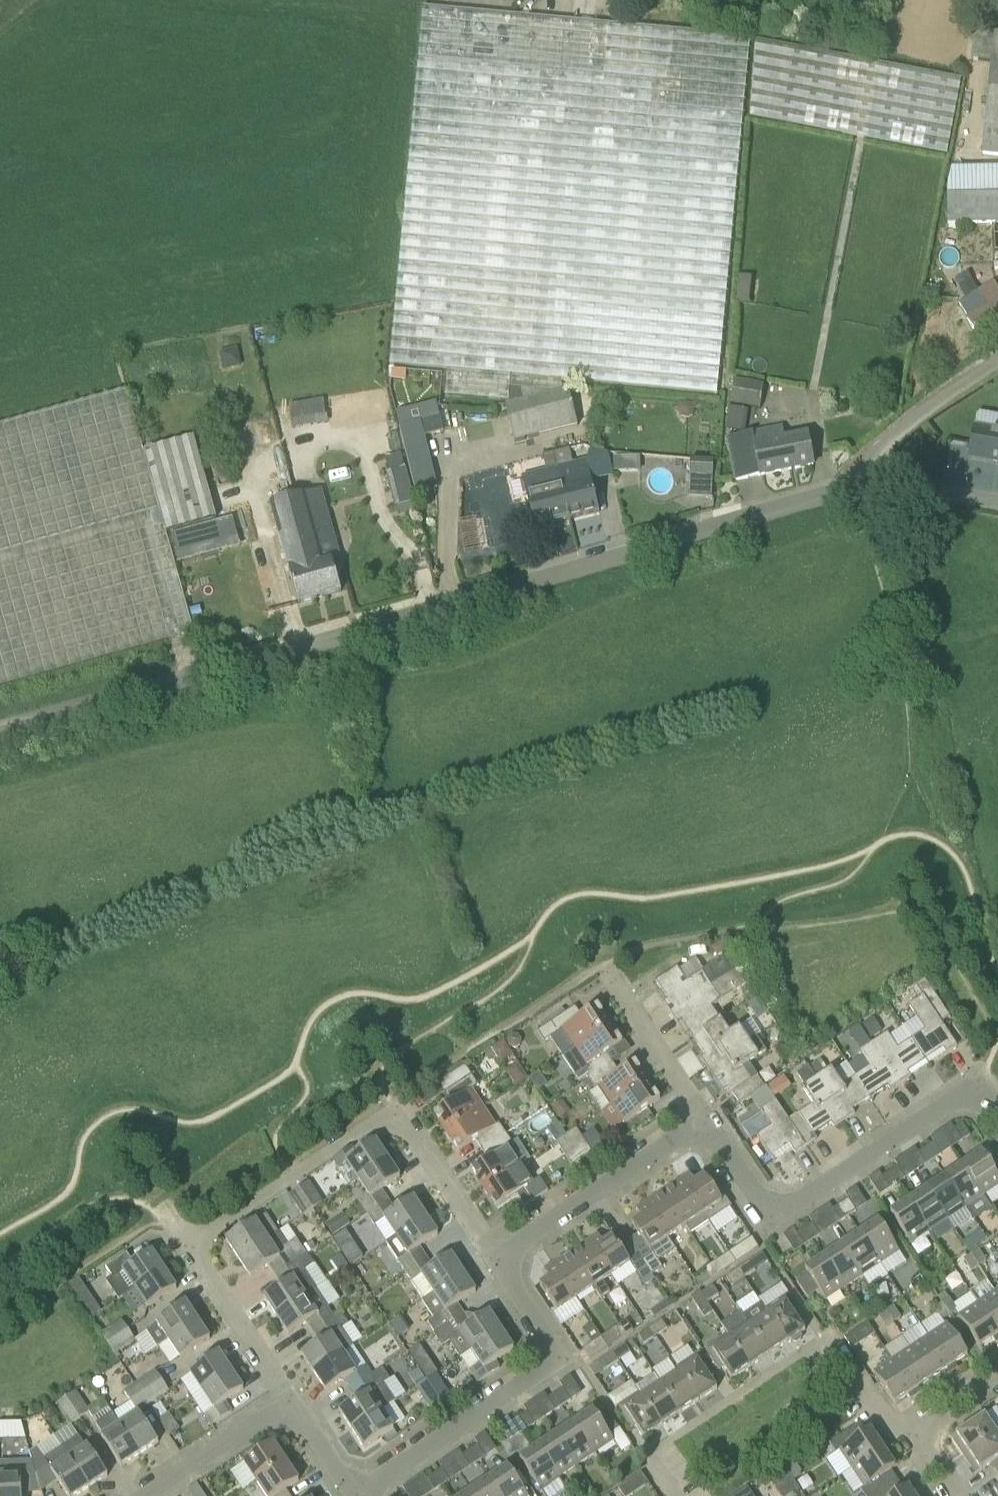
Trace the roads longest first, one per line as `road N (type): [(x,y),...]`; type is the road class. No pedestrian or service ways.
road 1 (residential): [(157,687),(847,491)]
road 2 (residential): [(495,1262),(393,1110),(190,1247)]
road 3 (residential): [(706,1123),(772,1221),(978,1085)]
road 4 (residential): [(359,1495),(560,1362),(495,1262)]
road 5 (residential): [(706,1123),(495,1262)]
road 6 (residential): [(847,491),(916,417),(997,371)]
road 7 (residential): [(292,1400),(190,1247)]
road 8 (residential): [(608,973),(706,1123)]
road 9 (residential): [(292,1400),(148,1495)]
road 10 (residential): [(928,1436),(885,1419),(830,1338)]

